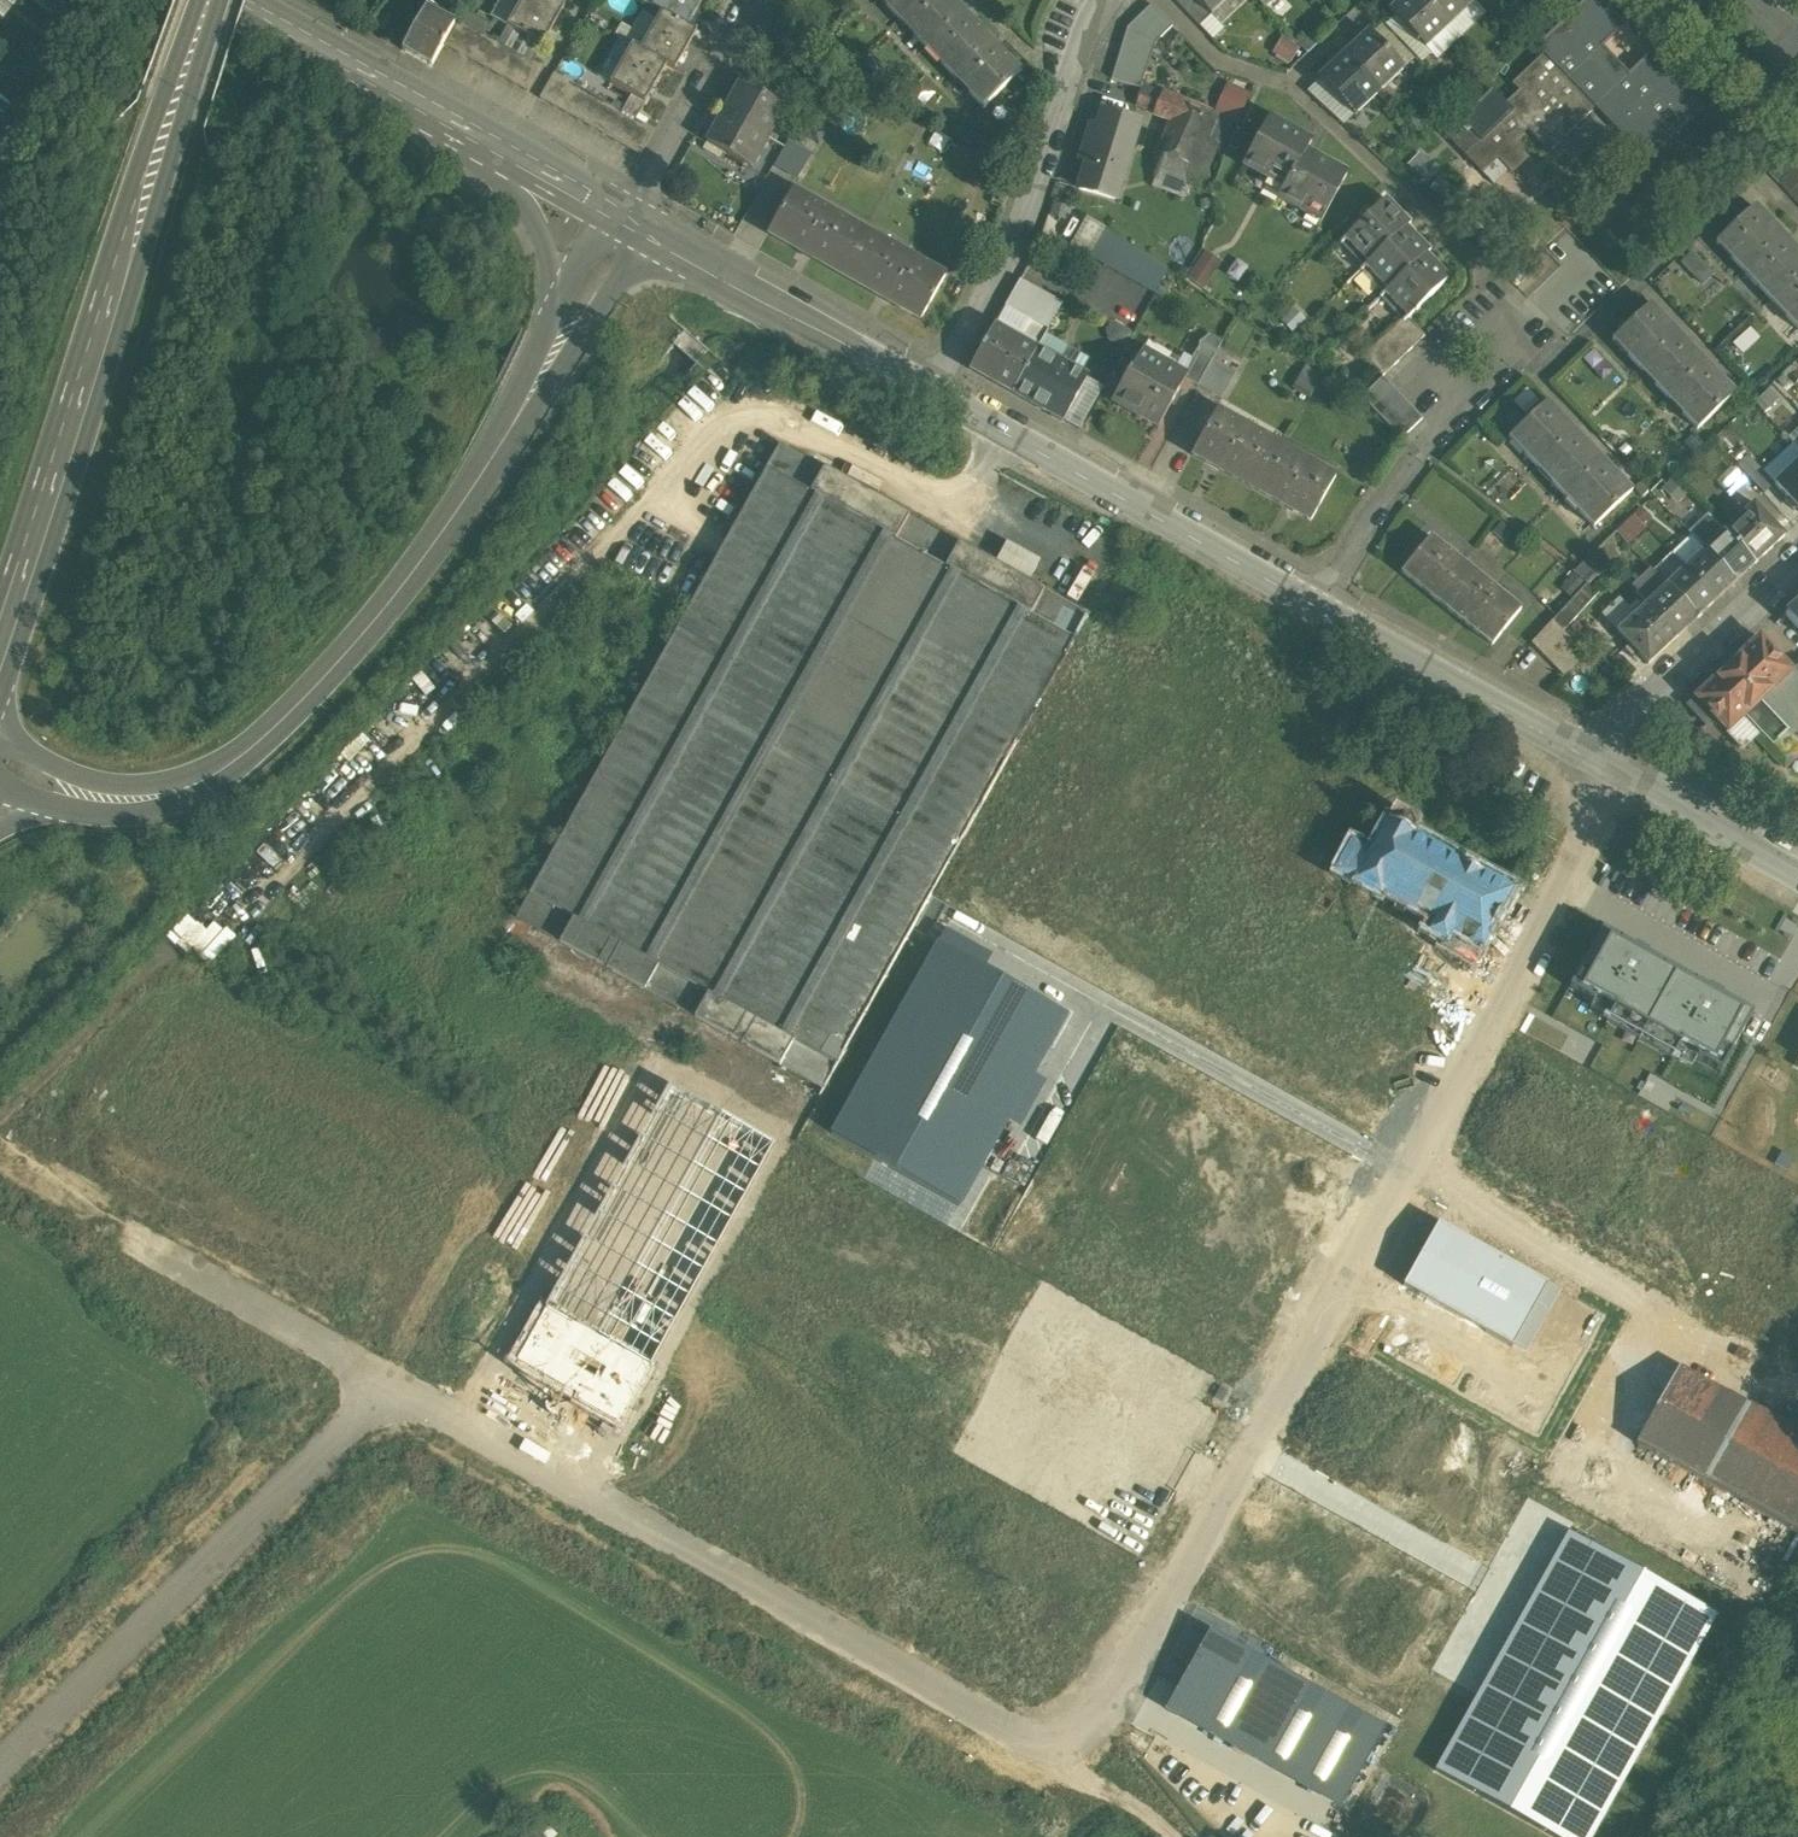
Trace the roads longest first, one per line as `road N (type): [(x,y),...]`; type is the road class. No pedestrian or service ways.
road 1 (residential): [(389,1381),(1022,1738),(1067,1744),(1107,1700),(1617,771)]
road 2 (primary): [(0,677),(214,0)]
road 3 (residential): [(0,1764),(389,1381)]
road 4 (primary): [(197,793),(245,766),(347,668),(476,495),(526,409)]
road 5 (tertiary): [(1324,607),(940,394)]
road 6 (residential): [(1100,0),(1081,35),(1032,202),(940,394)]
road 7 (tertiary): [(940,394),(626,226)]
road 8 (tertiary): [(1594,757),(1324,607)]
road 9 (residential): [(389,1381),(128,1229)]
road 10 (tertiary): [(485,147),(235,0)]
road 11 (residential): [(1594,757),(1797,566)]
road 12 (residential): [(626,226),(753,0)]
road 13 (residential): [(1324,607),(1385,502),(1464,402)]
road 14 (residential): [(1464,402),(1525,346),(1492,311),(1432,367)]
road 15 (primary): [(526,409),(612,288),(626,226)]
road 16 (tertiary): [(1797,875),(1617,771)]
road 17 (primary): [(197,793),(119,792),(46,774),(0,752)]
road 18 (primary): [(485,147),(543,209),(563,248),(569,296)]
road 19 (tertiary): [(626,226),(485,147)]
road 20 (primary): [(46,817),(86,824),(132,818),(197,793)]
road 21 (track): [(1067,1744),(1069,1772),(1125,1798),(1174,1836)]
road 22 (primary): [(569,296),(526,409)]

